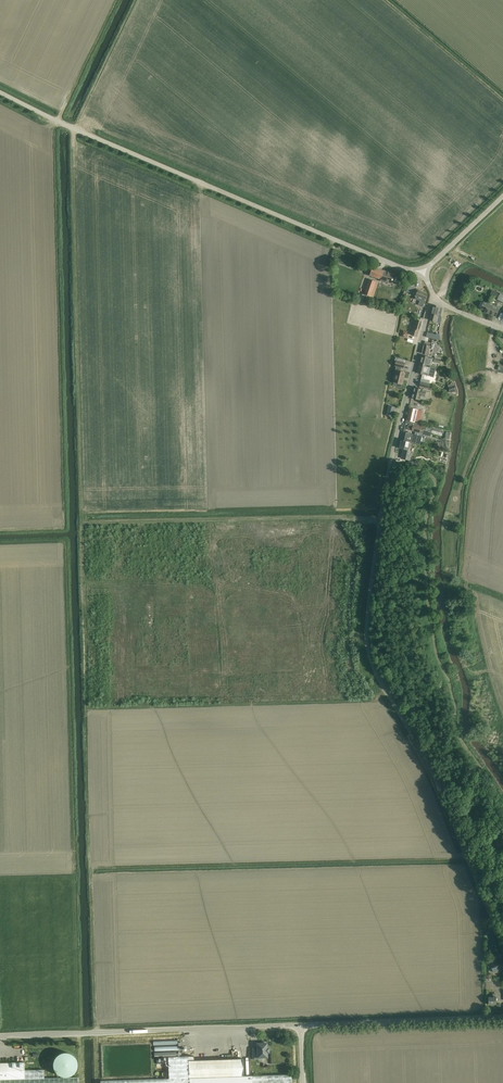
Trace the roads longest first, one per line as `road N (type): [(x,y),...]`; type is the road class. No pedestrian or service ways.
road 1 (unclassified): [(502,947),(433,775),(367,643),(386,484),(433,296)]
road 2 (unclassified): [(421,269),(375,257),(0,92)]
road 3 (unclassified): [(0,1036),(301,1025)]
road 4 (unclassified): [(301,1025),(502,1017)]

